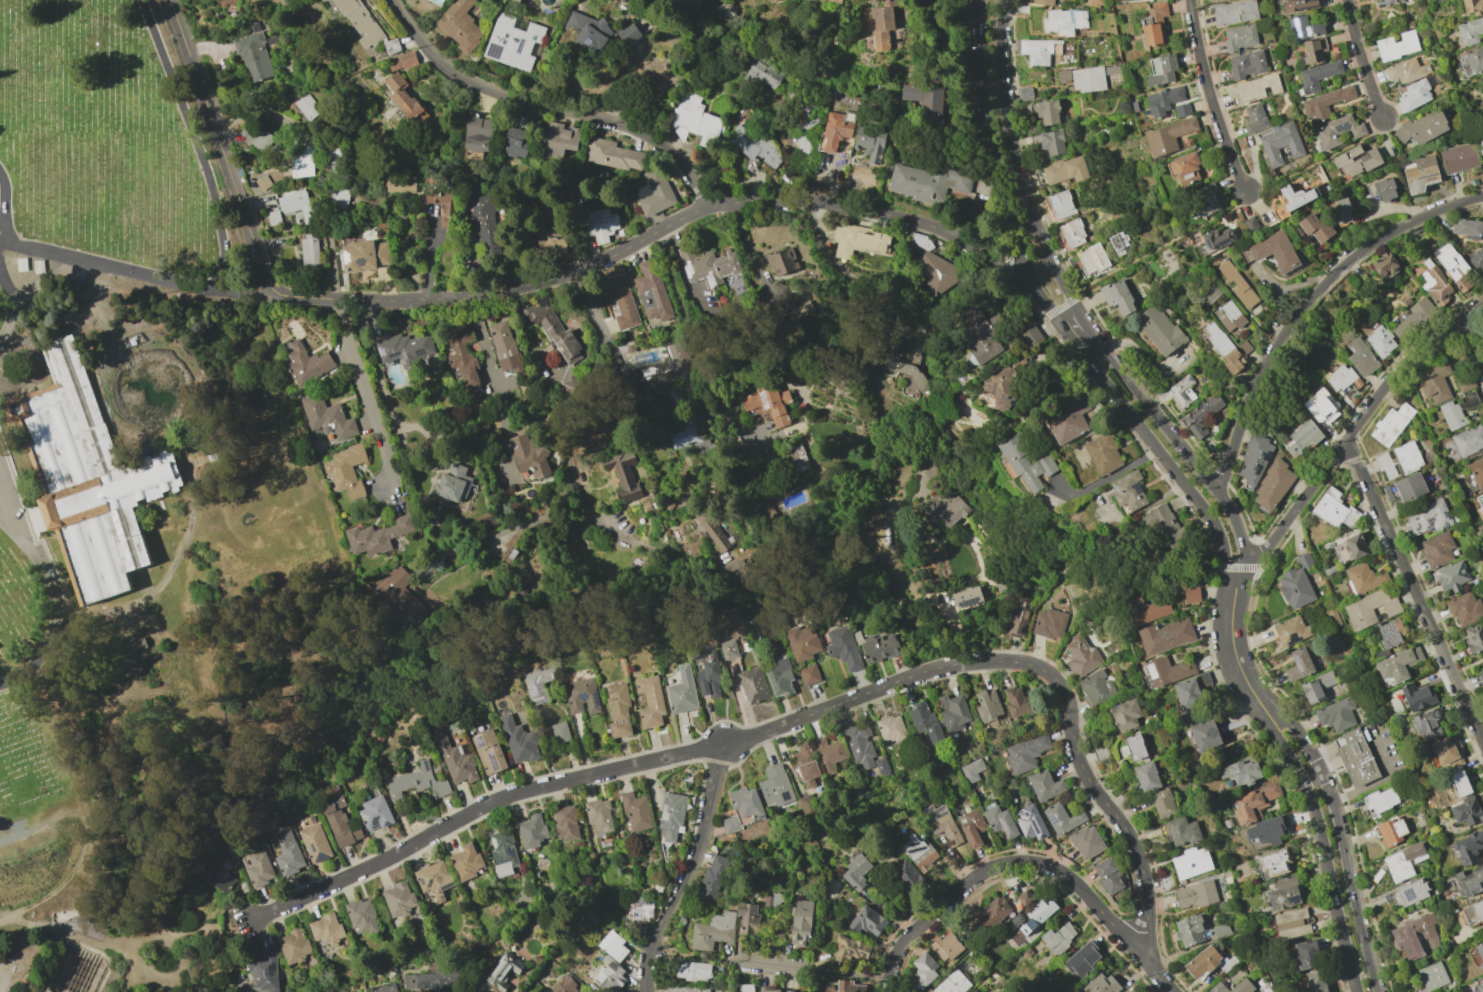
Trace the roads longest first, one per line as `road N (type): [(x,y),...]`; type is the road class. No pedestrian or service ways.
road 1 (residential): [(278,295),(331,302),(520,297),(710,204),(759,202),(901,217),(1031,280)]
road 2 (residential): [(253,921),(501,799),(720,747)]
road 3 (residential): [(1213,487),(1274,358),(1340,271),(1427,216),(1482,198)]
road 4 (residential): [(393,0),(427,51),(456,72),(634,130),(665,147),(710,204)]
road 5 (residential): [(1244,556),(1266,551),(1402,366),(1429,338),(1482,305)]
road 6 (residential): [(1017,662),(1063,687),(1077,755),(1139,856),(1150,905),(1143,958)]
road 7 (residential): [(1143,958),(1074,881),(1052,868),(1010,864),(971,882),(908,936),(890,978)]
road 8 (residential): [(1347,442),(1482,741)]
road 9 (tertiary): [(1079,312),(1047,249),(1013,148),(1001,0)]
road 10 (tertiary): [(1053,314),(1204,506),(1224,559),(1235,567)]
road 11 (residential): [(174,0),(278,295)]
road 12 (residential): [(720,747),(938,668),(1017,662)]
road 13 (tertiary): [(978,0),(988,161),(1031,280)]
road 14 (tertiary): [(1244,556),(1223,500),(1086,325)]
road 15 (residential): [(581,273),(605,328),(578,484),(604,519)]
road 16 (tertiary): [(1301,782),(1357,991)]
road 17 (residential): [(720,747),(653,947)]
road 18 (residential): [(1192,0),(1208,87),(1247,192)]
road 19 (residential): [(331,302),(393,489)]
road 20 (tertiary): [(1381,991),(1333,801)]
road 21 (tertiary): [(1235,567),(1231,644),(1270,719)]
road 22 (residential): [(1348,0),(1385,120)]
road 23 (residential): [(604,519),(636,542),(651,528),(641,511),(604,519)]

